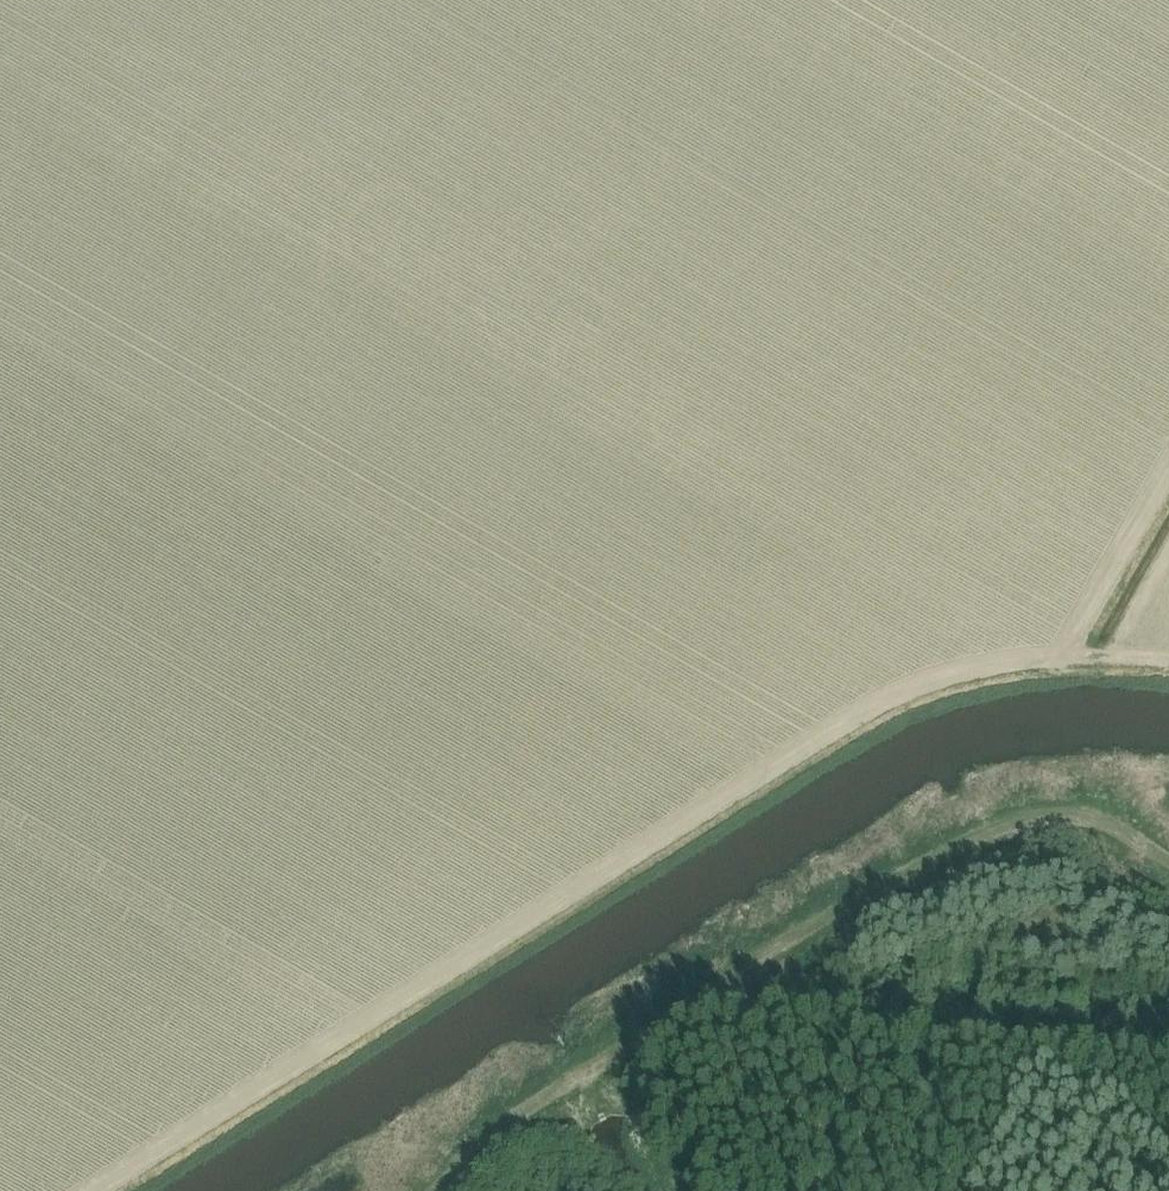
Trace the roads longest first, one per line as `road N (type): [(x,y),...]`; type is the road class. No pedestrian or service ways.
road 1 (track): [(1168,862),(1075,816),(1022,820),(966,841),(862,893),(551,1090),(504,1124),(436,1190)]

